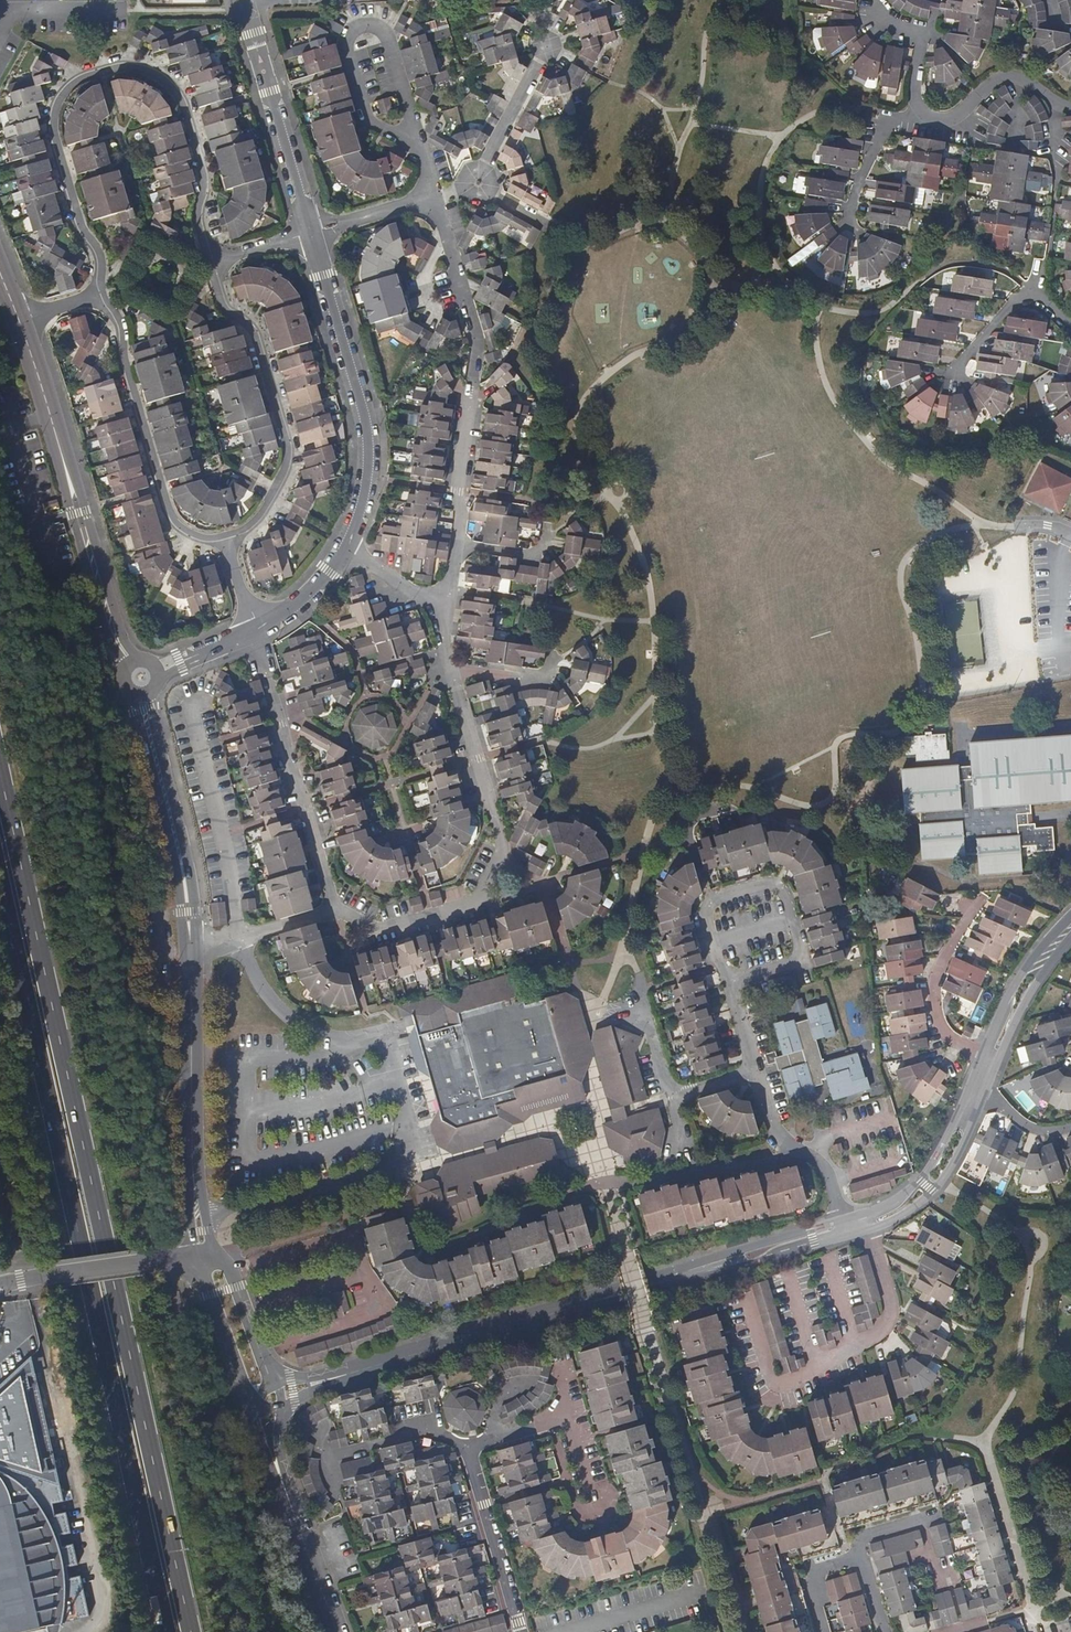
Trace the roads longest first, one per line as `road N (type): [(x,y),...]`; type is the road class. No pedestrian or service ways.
road 1 (unclassified): [(1070,927),(1004,1022),(938,1169),(907,1202),(347,1373)]
road 2 (trunk): [(191,1631),(0,777)]
road 3 (residential): [(159,668),(285,617),(347,551),(368,498),(374,453),(364,392),(244,0)]
road 4 (trunk): [(0,876),(167,1631)]
road 5 (unclassified): [(209,1256),(194,1173),(185,880),(142,695)]
road 6 (residential): [(130,659),(116,639),(0,273)]
road 7 (residential): [(522,1631),(470,1447),(573,1418)]
road 8 (residential): [(338,1631),(278,1469)]
road 9 (unclassified): [(38,1278),(209,1256)]
road 10 (unclassified): [(209,1256),(204,1278),(250,1403)]
road 11 (unclassified): [(274,1379),(232,1271),(209,1256)]

